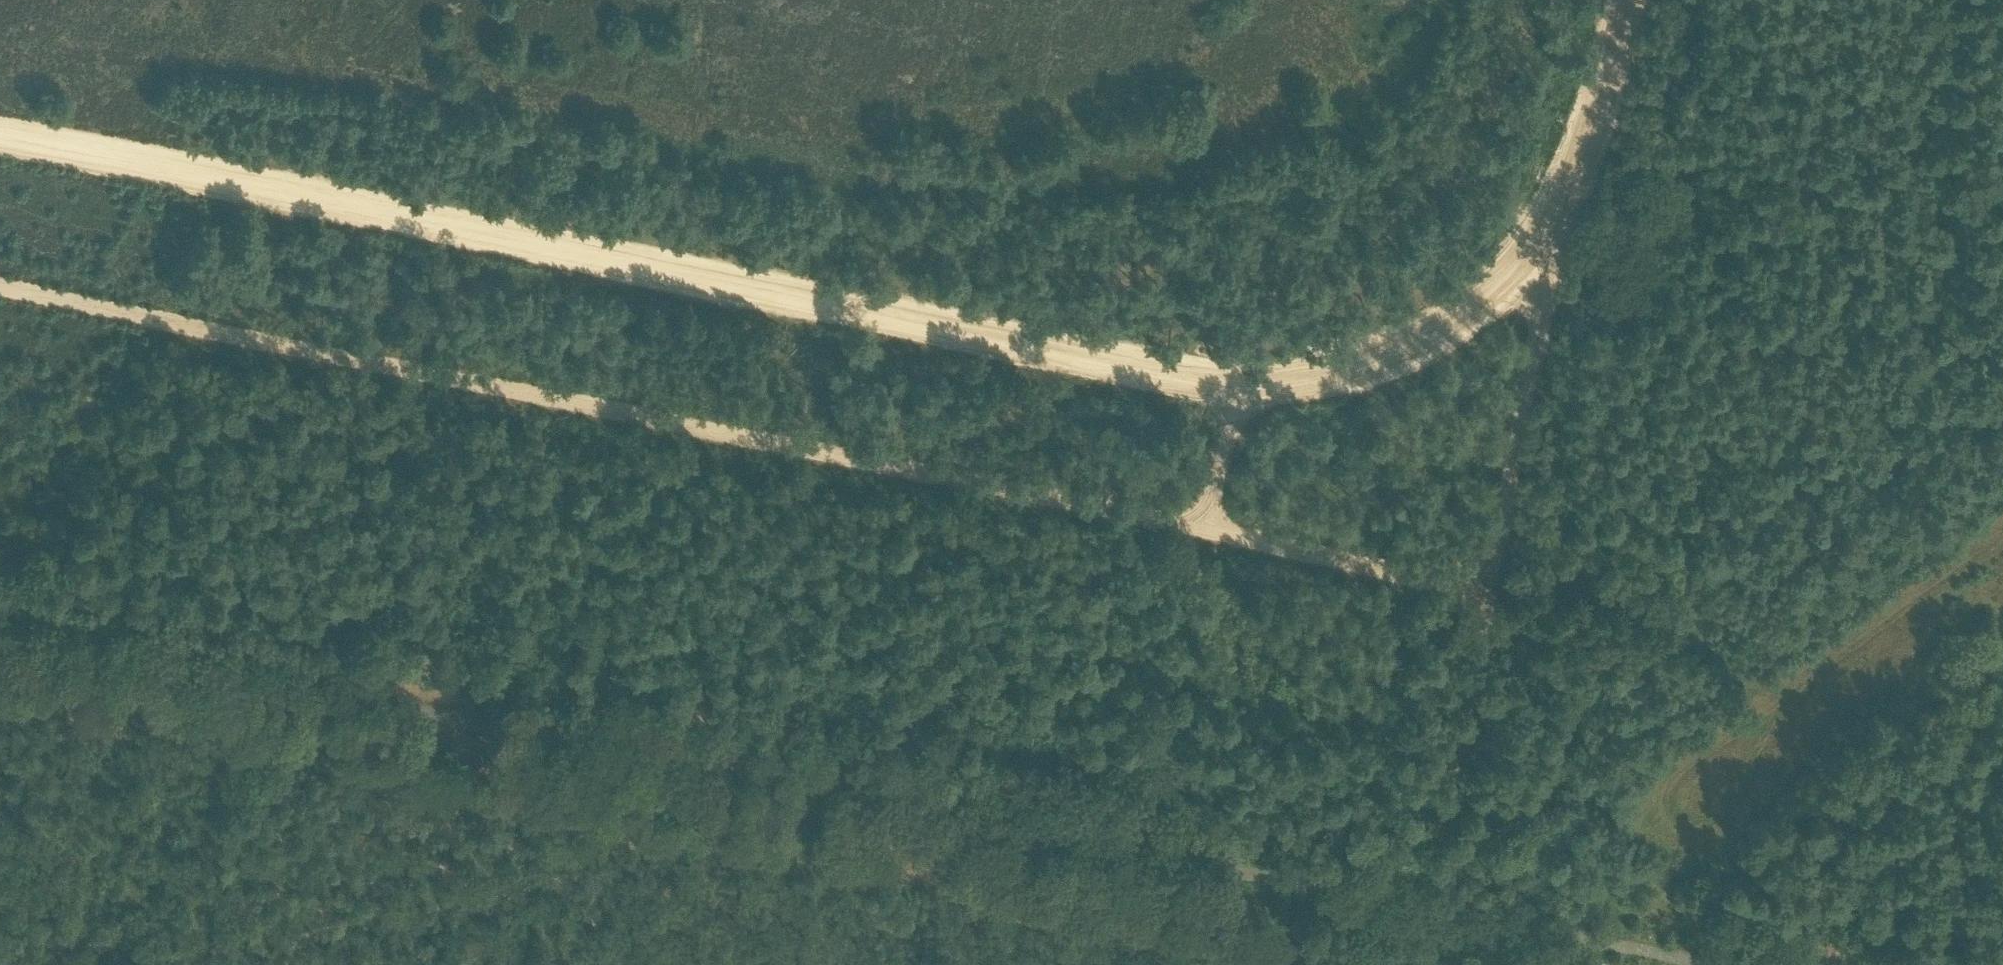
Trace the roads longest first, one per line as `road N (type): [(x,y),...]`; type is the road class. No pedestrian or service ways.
road 1 (track): [(1622,0),(1588,127),(1525,265),(1369,368),(1270,380),(1060,350),(0,136)]
road 2 (unclassified): [(1718,964),(0,628)]
road 3 (track): [(1424,909),(1548,293),(1525,265)]

